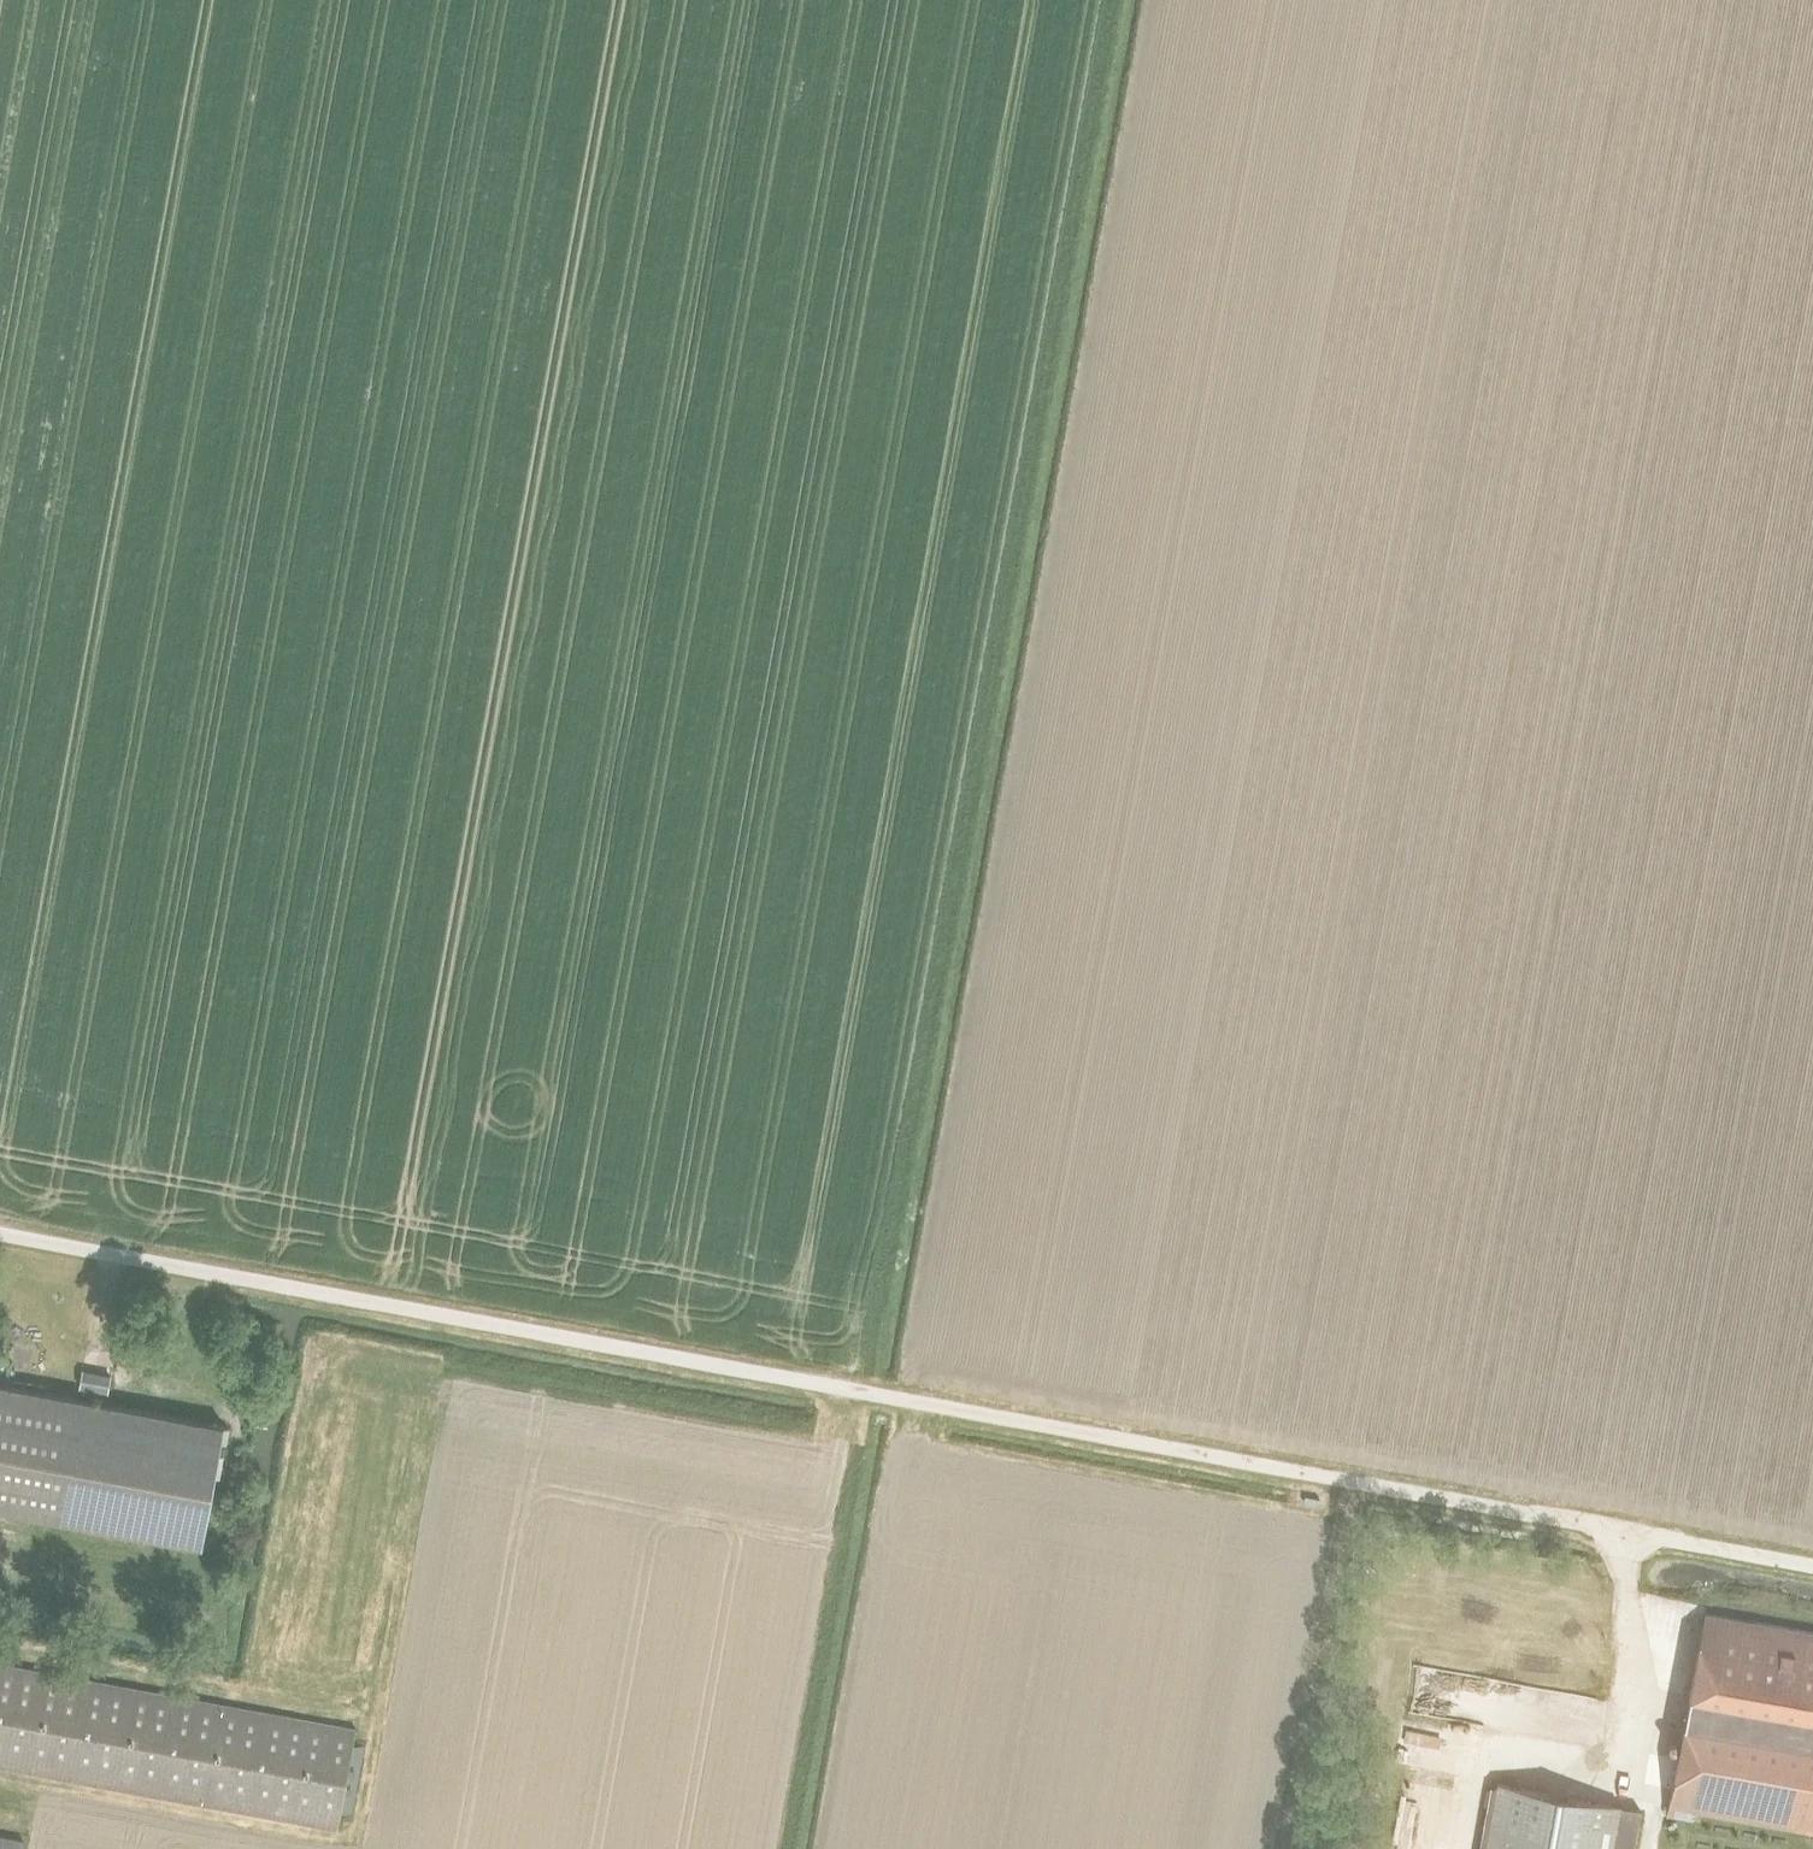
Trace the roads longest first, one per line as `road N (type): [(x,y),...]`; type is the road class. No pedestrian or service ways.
road 1 (unclassified): [(1812,1569),(0,1234)]

